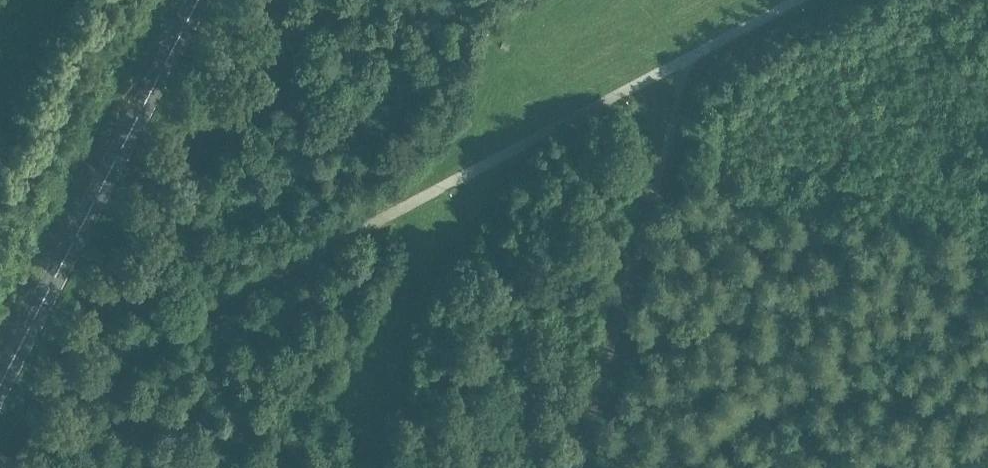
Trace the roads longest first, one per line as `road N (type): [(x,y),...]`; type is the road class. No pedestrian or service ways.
road 1 (tertiary): [(0,387),(200,0)]
road 2 (track): [(690,57),(580,467)]

